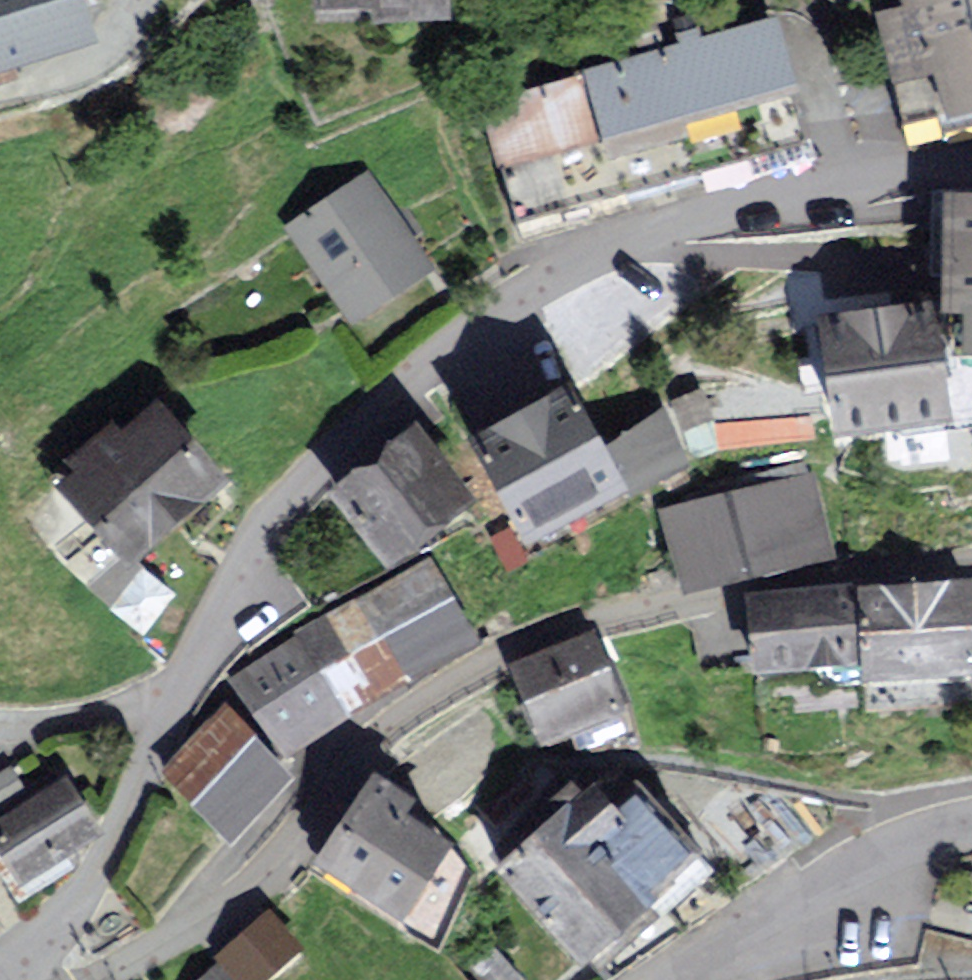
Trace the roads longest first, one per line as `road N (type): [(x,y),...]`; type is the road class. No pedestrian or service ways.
road 1 (residential): [(971,171),(825,195),(533,297),(343,447),(270,538),(165,714)]
road 2 (residential): [(90,979),(129,968),(249,879),(401,726),(505,656),(796,587),(971,573)]
road 3 (unclassified): [(971,831),(956,832),(704,979)]
road 4 (residential): [(165,714),(36,979)]
road 5 (residential): [(0,94),(111,43),(139,0)]
road 6 (residential): [(165,714),(140,705),(0,723)]

